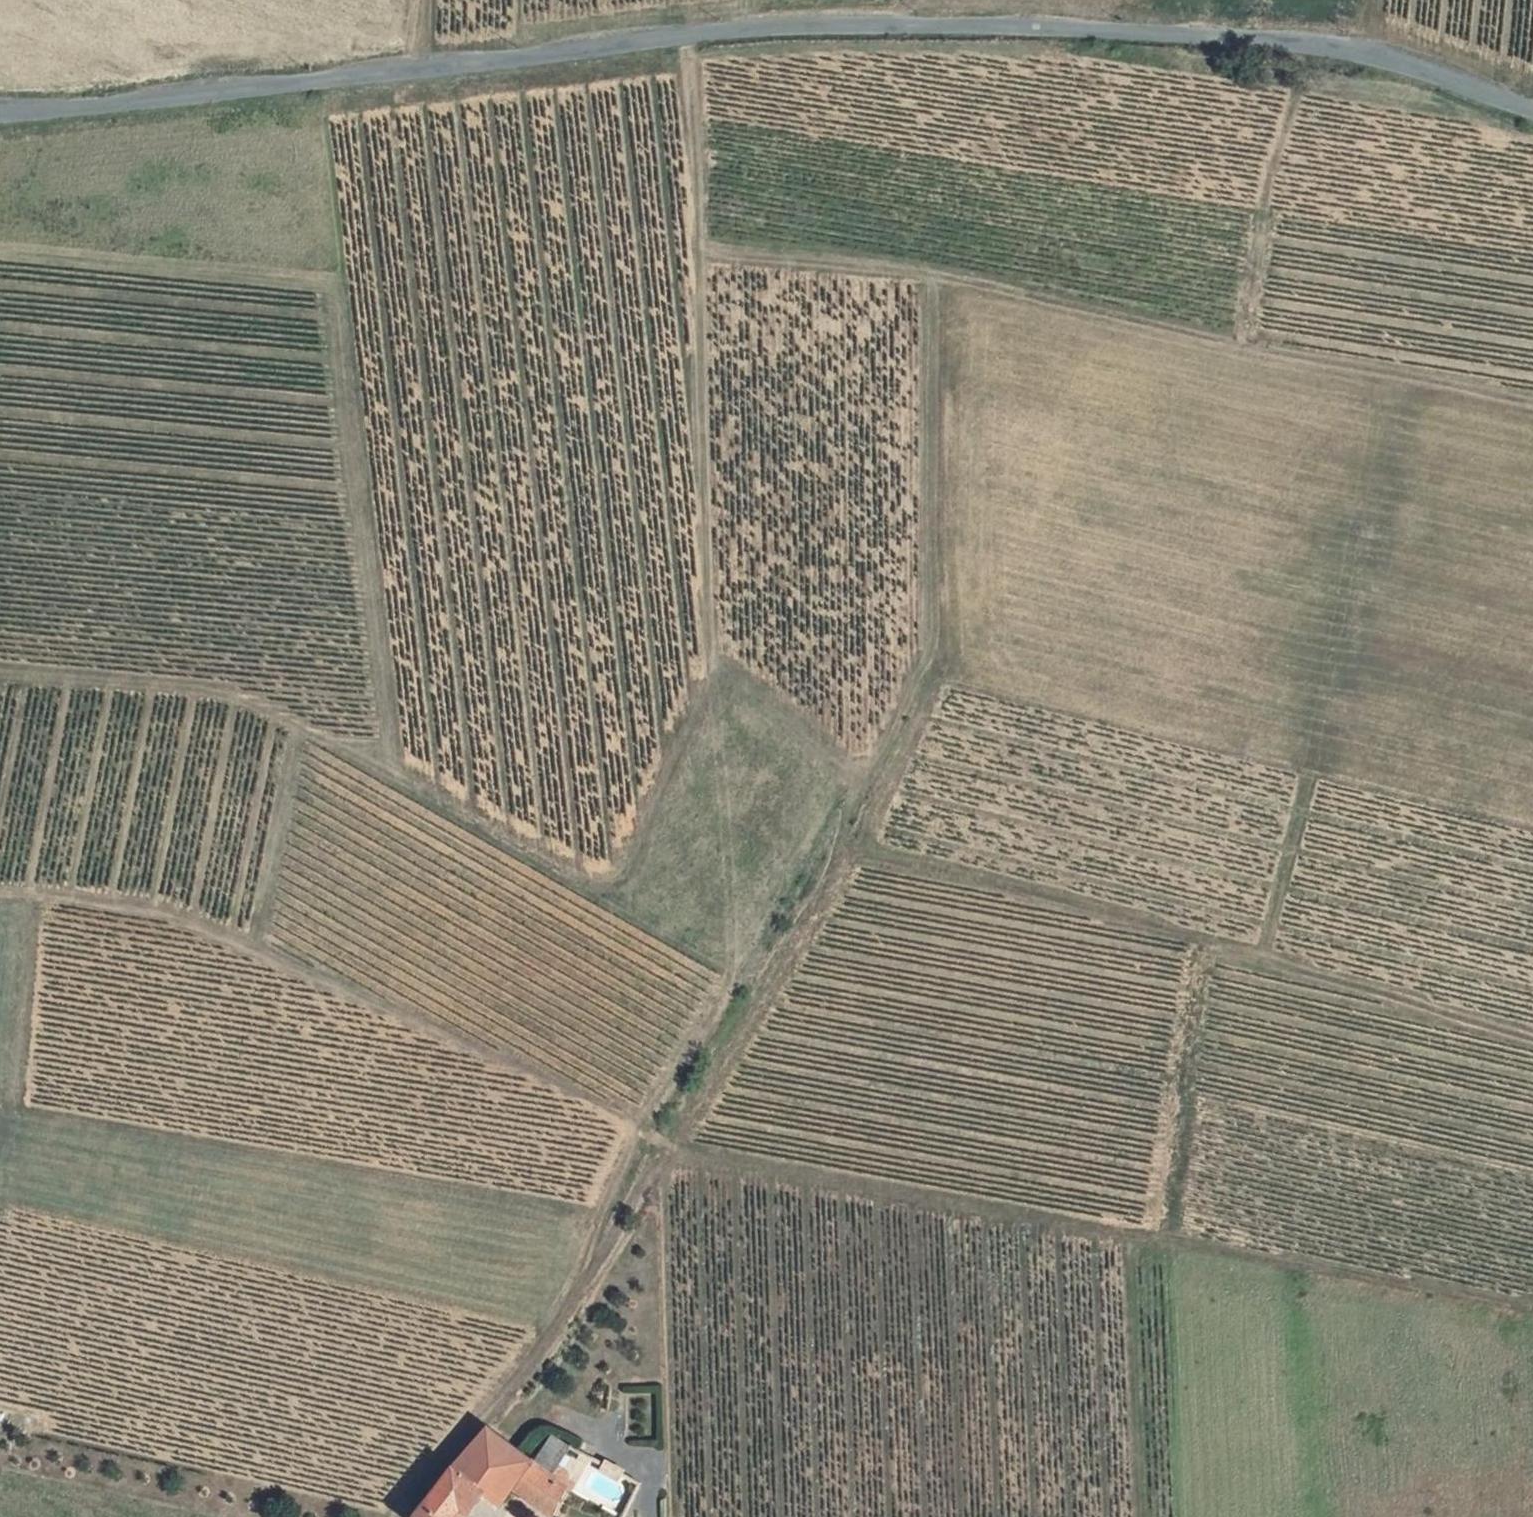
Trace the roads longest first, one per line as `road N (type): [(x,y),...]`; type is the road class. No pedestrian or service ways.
road 1 (tertiary): [(1532,109),(1402,62),(1322,46),(906,22),(746,28),(0,113)]
road 2 (track): [(941,679),(613,1191),(586,1270),(503,1392),(395,1516)]

